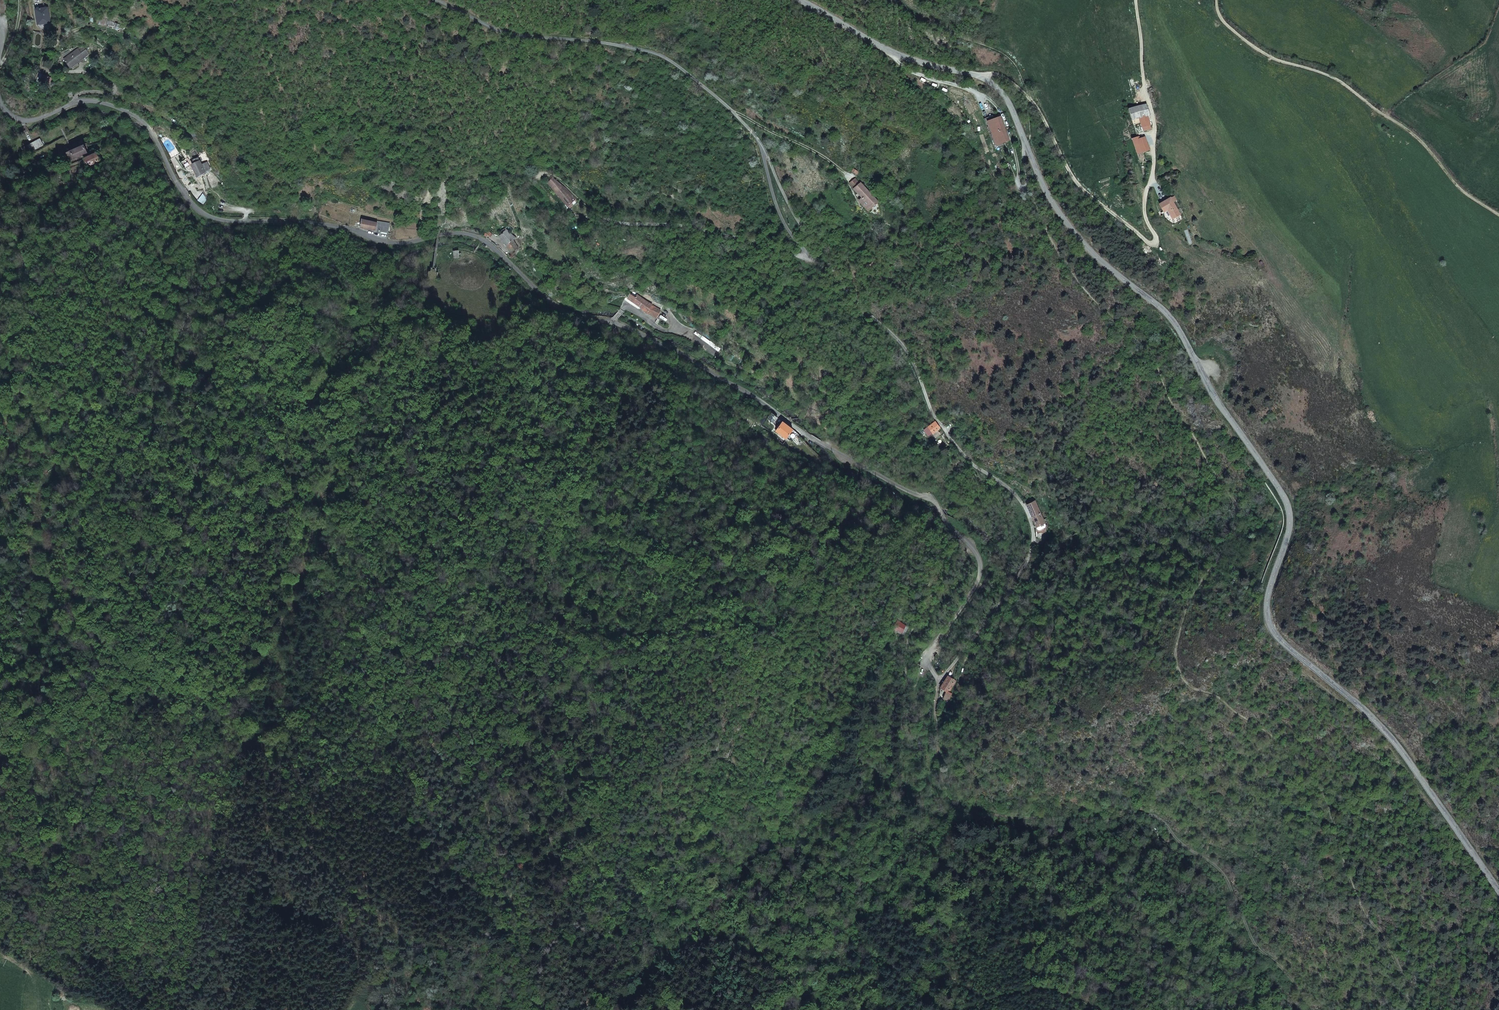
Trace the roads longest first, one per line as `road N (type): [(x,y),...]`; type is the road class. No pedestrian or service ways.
road 1 (track): [(0,758),(137,689),(186,697),(239,730),(270,727),(434,626),(602,644),(692,626),(778,635),(769,803),(777,832),(785,834),(857,683),(904,603),(928,591),(917,657),(931,666)]
road 2 (residential): [(0,97),(22,120),(80,101),(135,113),(156,135),(189,203),(208,216),(308,221),(391,243),(482,239),(576,313),(622,323),(862,467),(931,496),(985,563),(985,580),(930,660),(939,680)]
road 3 (tertiary): [(782,0),(888,54),(958,78),(984,77),(1008,94),(1067,220),(1104,269),(1182,332),(1212,394),(1287,496),(1292,527),(1266,617),(1277,640),(1364,709),(1419,768),(1498,888)]
road 4 (track): [(984,77),(1009,79),(1031,99),(1086,192),(1148,244),(1157,243),(1146,201),(1164,146),(1138,0)]
road 5 (track): [(785,834),(905,983),(952,1005),(1050,987),(1086,1003),(1072,1009)]
road 6 (unclassified): [(431,0),(520,36),(638,49),(707,90),(764,152)]
road 7 (track): [(1214,0),(1224,31),(1259,56),(1340,83),(1375,116),(1425,141),(1458,189),(1498,214)]
road 8 (unclassified): [(939,680),(1013,585),(1033,540),(1023,504),(947,434)]
road 9 (unclassified): [(829,265),(907,348),(947,434)]
road 10 (track): [(132,1009),(57,954),(0,934)]
road 11 (unclassified): [(764,152),(785,225),(804,252),(829,265)]
road 12 (unclassified): [(764,152),(829,265)]

